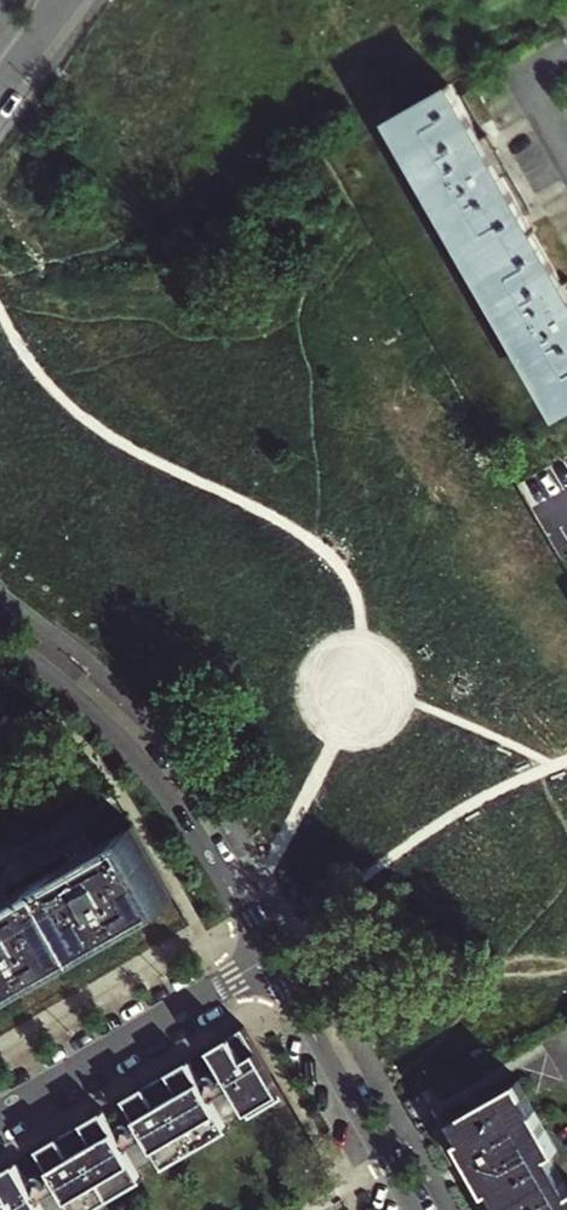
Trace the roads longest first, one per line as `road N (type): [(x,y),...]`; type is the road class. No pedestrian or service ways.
road 1 (residential): [(0,641),(95,718),(159,785),(269,961)]
road 2 (residential): [(269,961),(0,1119)]
road 3 (residential): [(269,961),(412,1209)]

